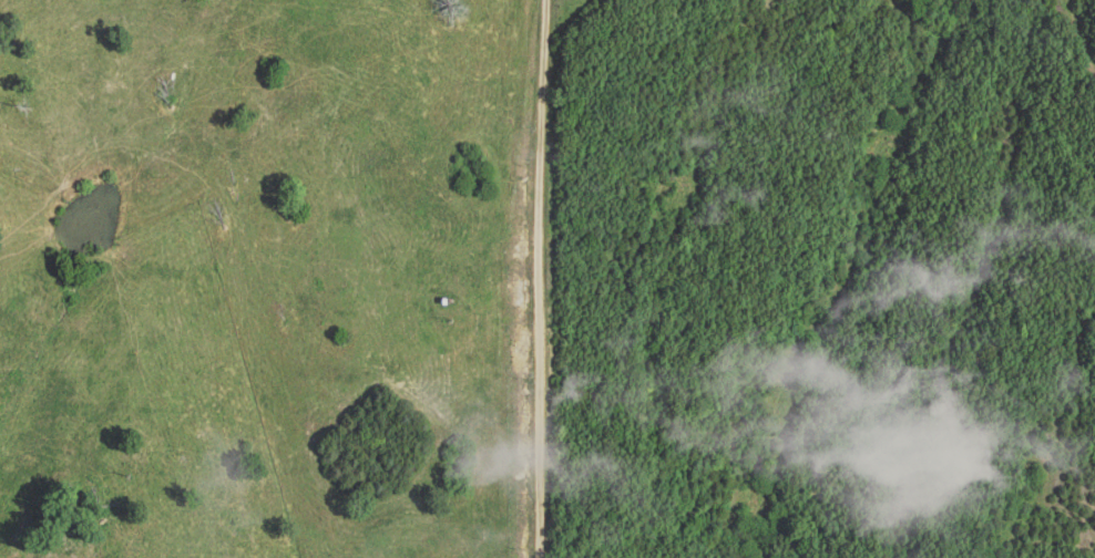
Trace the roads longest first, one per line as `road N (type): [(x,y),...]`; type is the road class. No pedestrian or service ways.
road 1 (residential): [(586,557),(564,0)]

